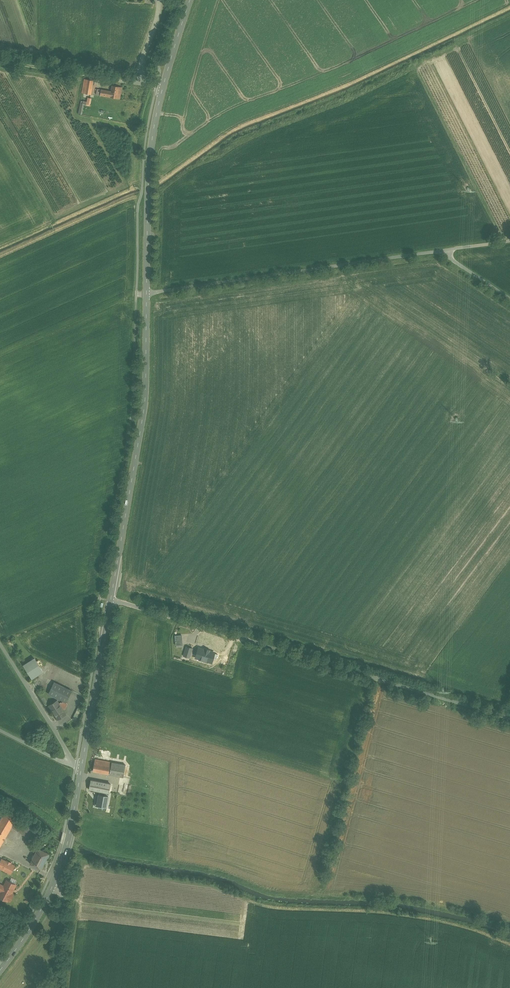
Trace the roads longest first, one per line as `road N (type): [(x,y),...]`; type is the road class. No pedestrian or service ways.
road 1 (unclassified): [(111,600),(509,719)]
road 2 (tertiary): [(147,294),(143,418),(111,600)]
road 3 (unclassified): [(147,294),(439,247)]
road 4 (tertiary): [(162,91),(149,167),(147,294)]
road 5 (tertiary): [(111,600),(82,766)]
road 6 (unclassified): [(0,643),(76,765)]
road 7 (tertiary): [(82,766),(53,884)]

